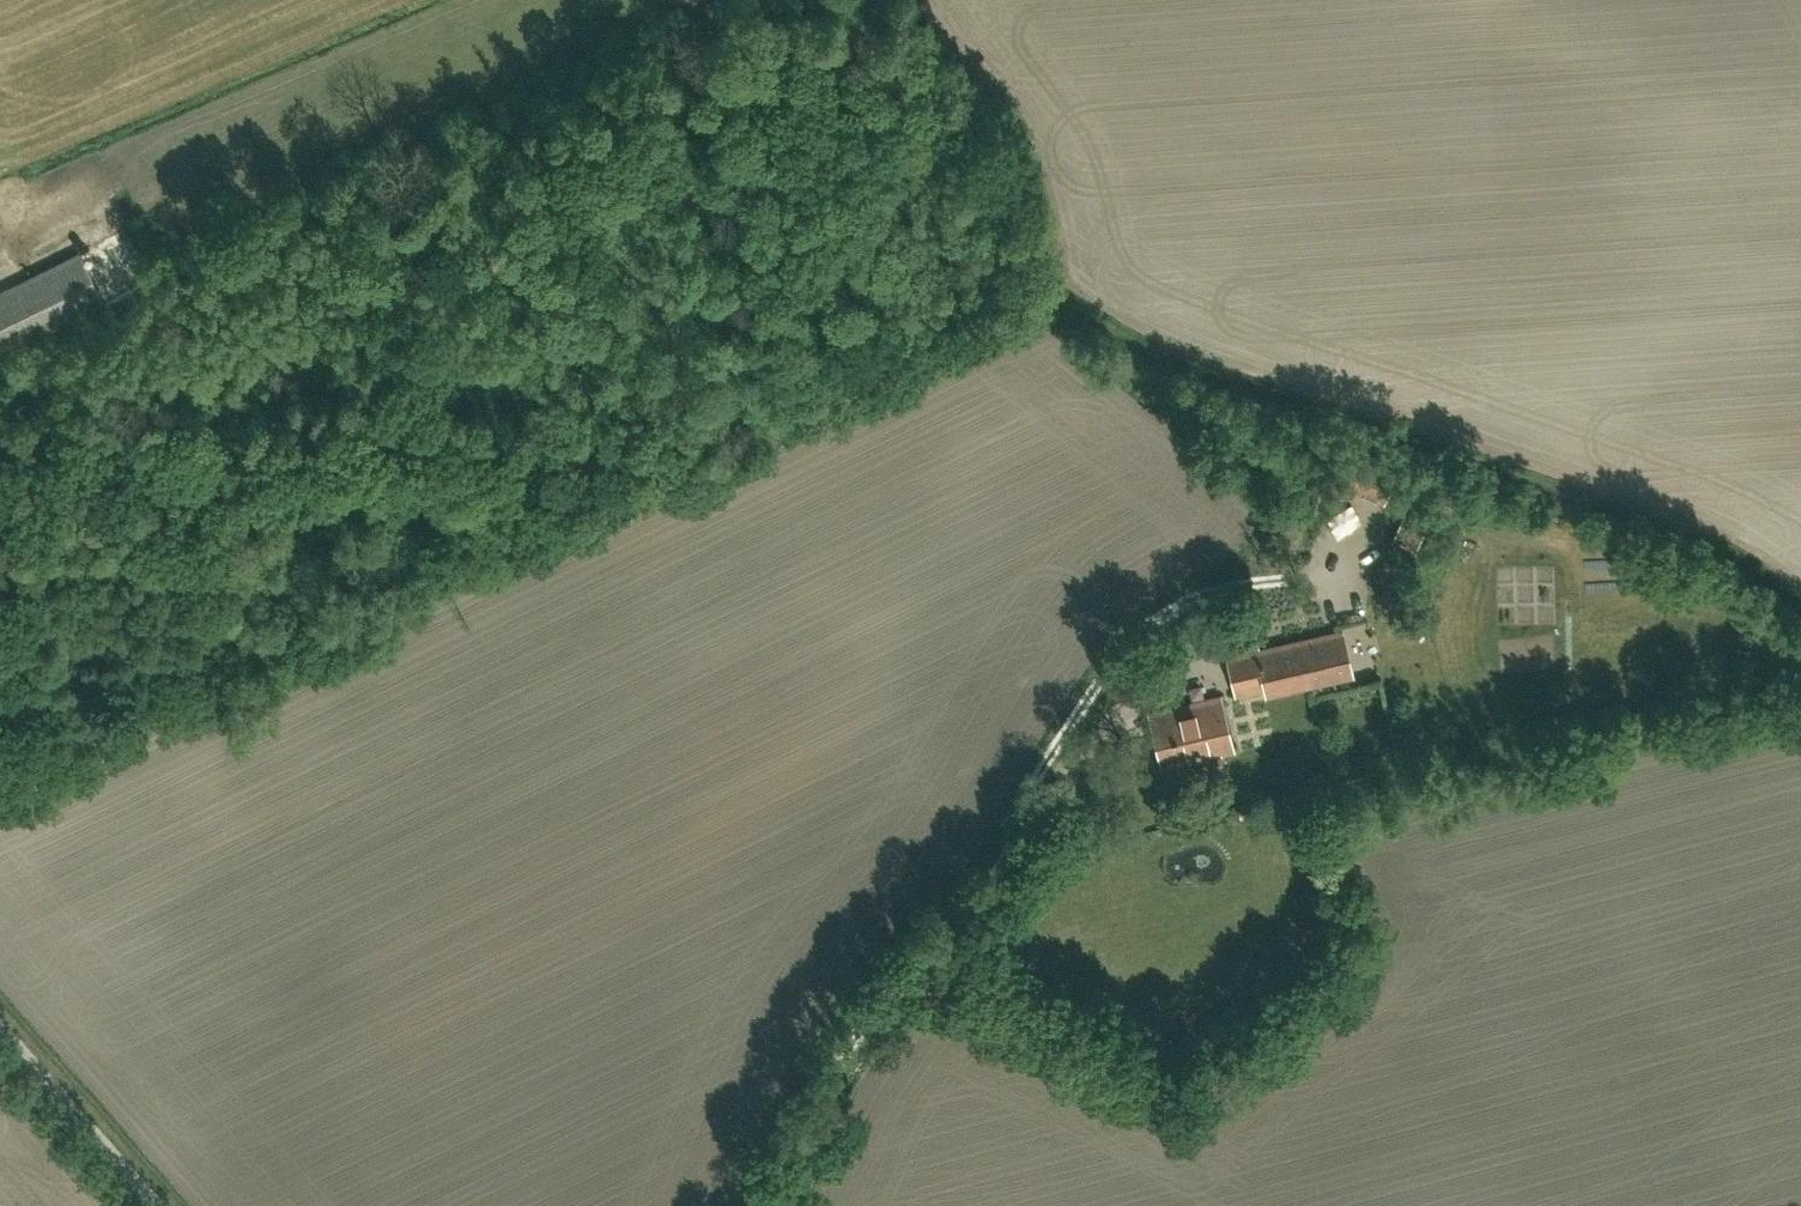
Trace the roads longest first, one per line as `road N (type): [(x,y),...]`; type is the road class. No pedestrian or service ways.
road 1 (unclassified): [(781,1205),(854,1053),(1009,872),(1052,763)]
road 2 (unclassified): [(154,1205),(0,1029)]

